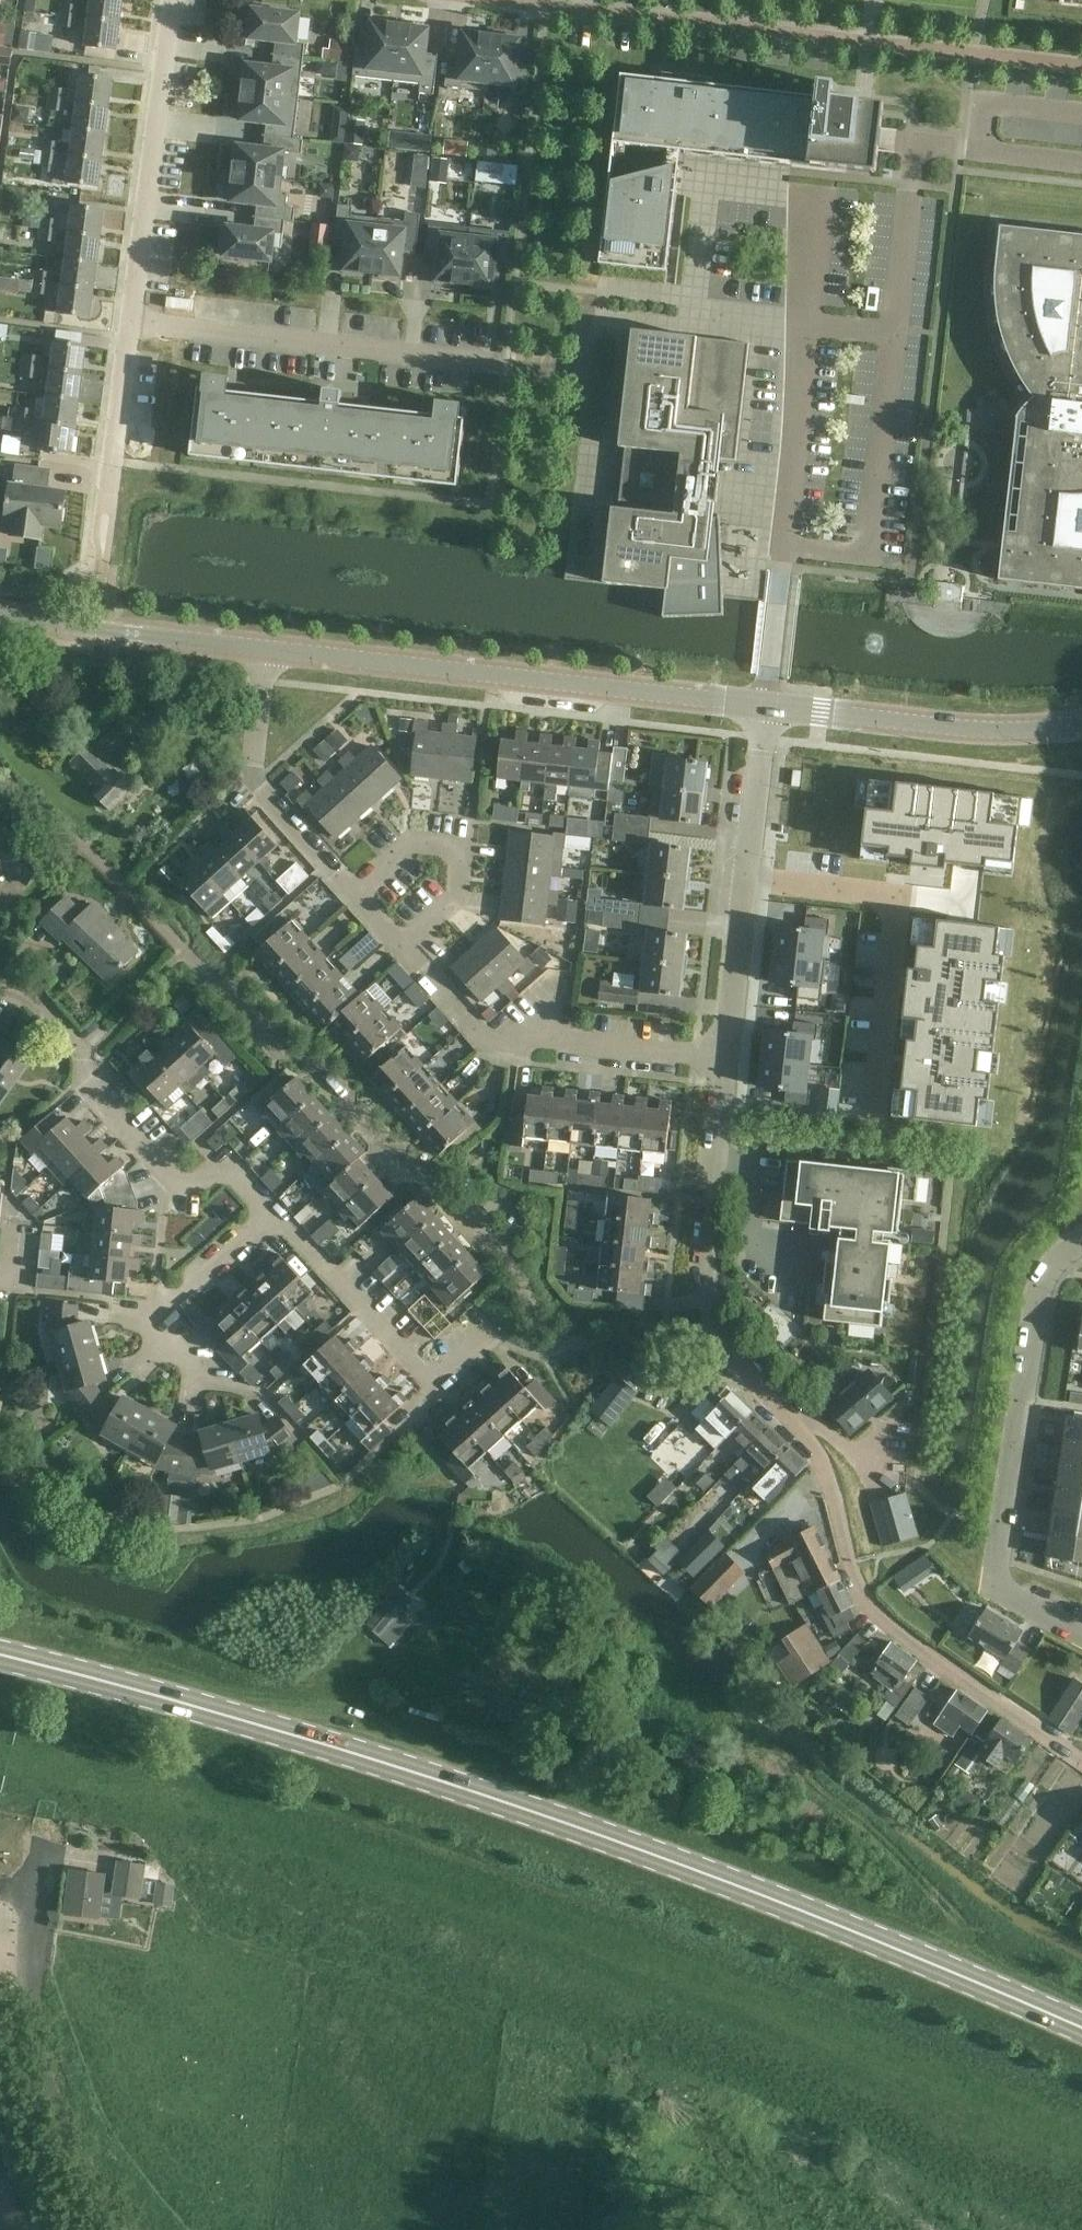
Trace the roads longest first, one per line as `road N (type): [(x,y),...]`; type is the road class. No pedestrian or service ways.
road 1 (secondary): [(1081,2027),(718,1877),(0,1649)]
road 2 (residential): [(1081,1763),(896,1630),(855,1586),(829,1488),(719,1334),(701,1260),(725,1059)]
road 3 (tertiary): [(767,705),(270,650)]
road 4 (residential): [(1081,1638),(994,1593),(1039,1301),(1081,1246)]
road 5 (residential): [(275,1216),(229,1168),(198,1187),(176,1187),(102,1109),(84,1077),(84,1053),(38,998),(0,981)]
road 6 (unclassified): [(140,2229),(49,2122),(25,2005),(43,1860)]
road 7 (residential): [(486,0),(868,41)]
road 8 (residential): [(130,323),(504,366)]
road 9 (residential): [(871,1115),(894,895),(744,877)]
road 10 (residential): [(725,1059),(489,1039),(402,952)]
road 11 (residential): [(130,323),(169,0)]
road 12 (tertiary): [(1081,726),(972,731),(767,705)]
road 13 (residential): [(490,1339),(435,1385),(275,1216)]
road 14 (residential): [(351,896),(254,776),(270,650)]
road 15 (tertiary): [(270,650),(0,614)]
road 16 (residential): [(402,952),(454,906),(460,868),(433,848),(402,854),(351,896)]
road 17 (residential): [(206,1391),(160,1329),(275,1216)]
road 18 (unclassified): [(1081,166),(916,148),(910,191)]
road 19 (residential): [(103,520),(130,323)]
road 20 (residential): [(725,1059),(744,877)]
road 21 (residential): [(744,877),(767,705)]
road 22 (unclassified): [(767,705),(778,535)]

